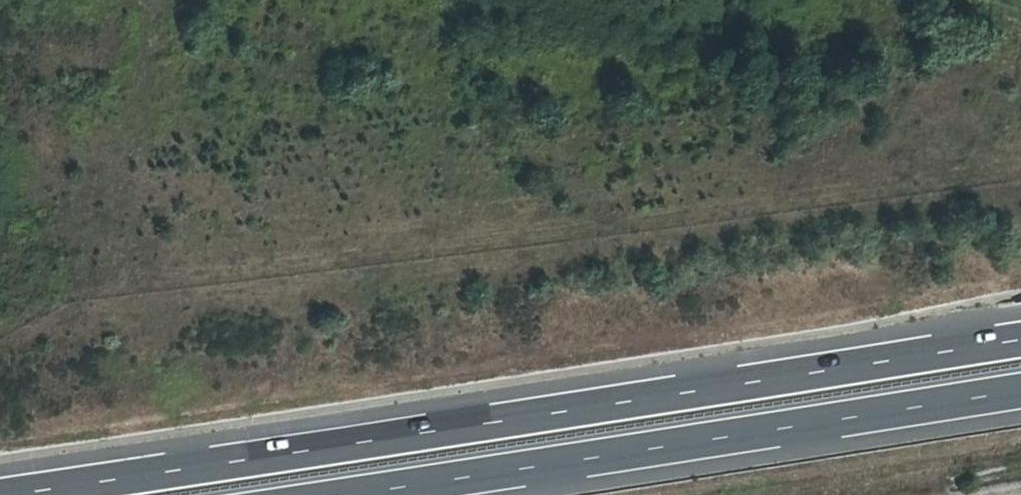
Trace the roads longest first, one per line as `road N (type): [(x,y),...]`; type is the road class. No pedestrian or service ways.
road 1 (motorway): [(1020,338),(0,494)]
road 2 (motorway): [(358,494),(1020,392)]

